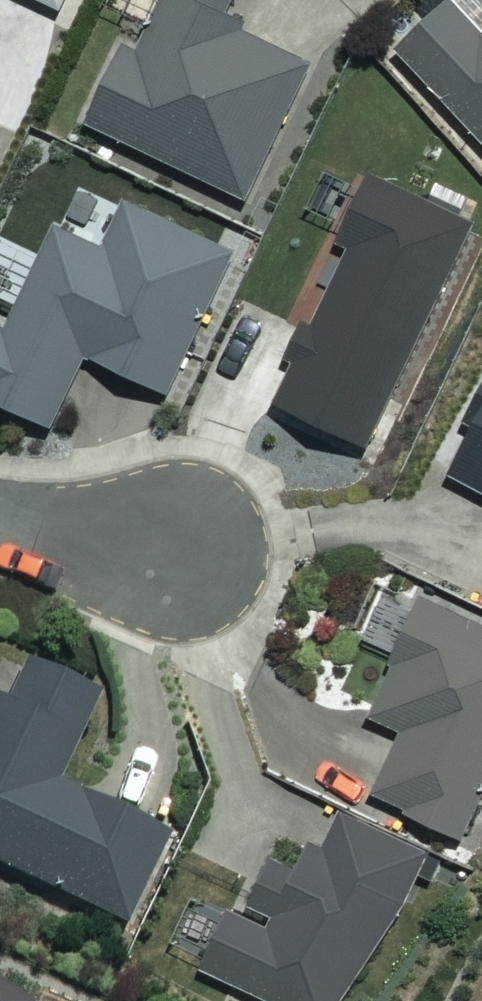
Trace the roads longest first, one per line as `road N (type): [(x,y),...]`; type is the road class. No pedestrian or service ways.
road 1 (residential): [(176,546),(102,544),(0,522)]

